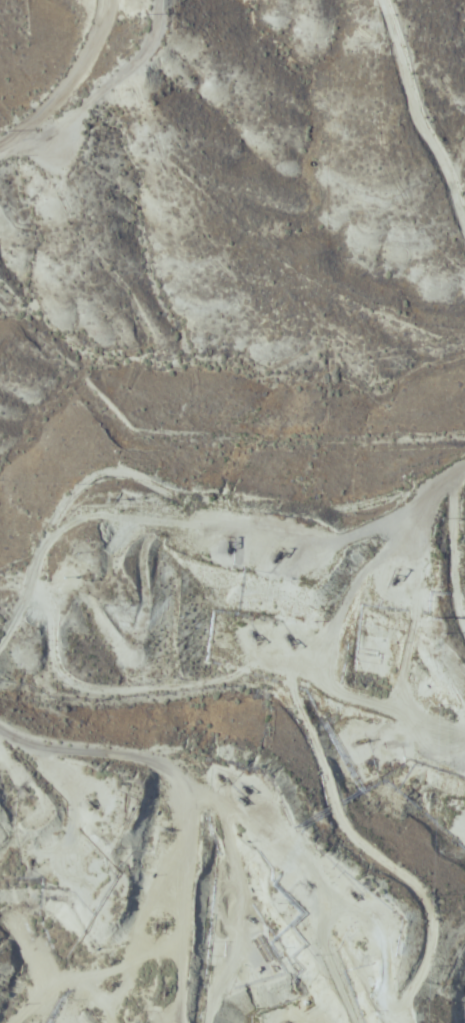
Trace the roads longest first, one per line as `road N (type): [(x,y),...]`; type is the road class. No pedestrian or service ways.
road 1 (track): [(0,725),(45,747),(242,759),(283,774),(342,836),(424,894),(434,937),(406,1022)]
road 2 (track): [(0,643),(37,586),(65,511),(105,476),(195,497),(332,510),(398,498),(464,470)]
road 3 (track): [(279,1022),(250,985),(253,930),(245,895),(232,877),(212,871),(175,887),(138,963),(72,979),(16,1022)]
road 4 (track): [(167,0),(151,44),(108,94),(46,135),(0,151)]

